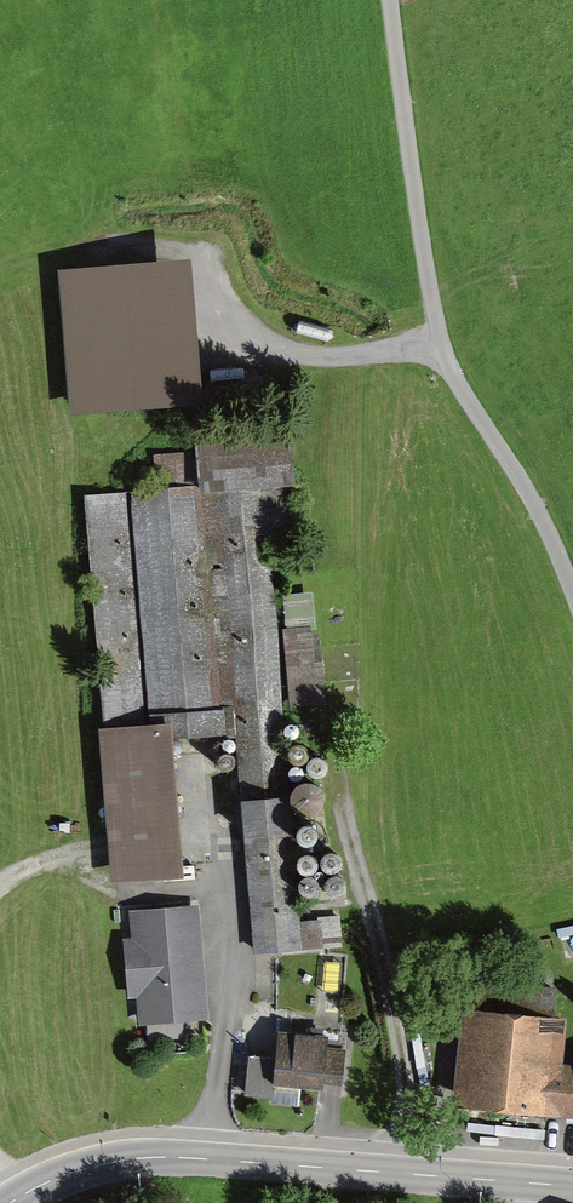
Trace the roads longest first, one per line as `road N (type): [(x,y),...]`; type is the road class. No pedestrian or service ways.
road 1 (track): [(572,586),(469,388),(434,347),(397,0)]
road 2 (tertiary): [(10,1202),(110,1161),(171,1156),(572,1186)]
road 3 (track): [(403,1174),(406,1085),(328,742)]
road 4 (track): [(74,255),(162,246),(218,257),(234,320),(257,344),(291,360),(434,347)]
road 5 (track): [(214,1159),(226,1008),(211,766)]

